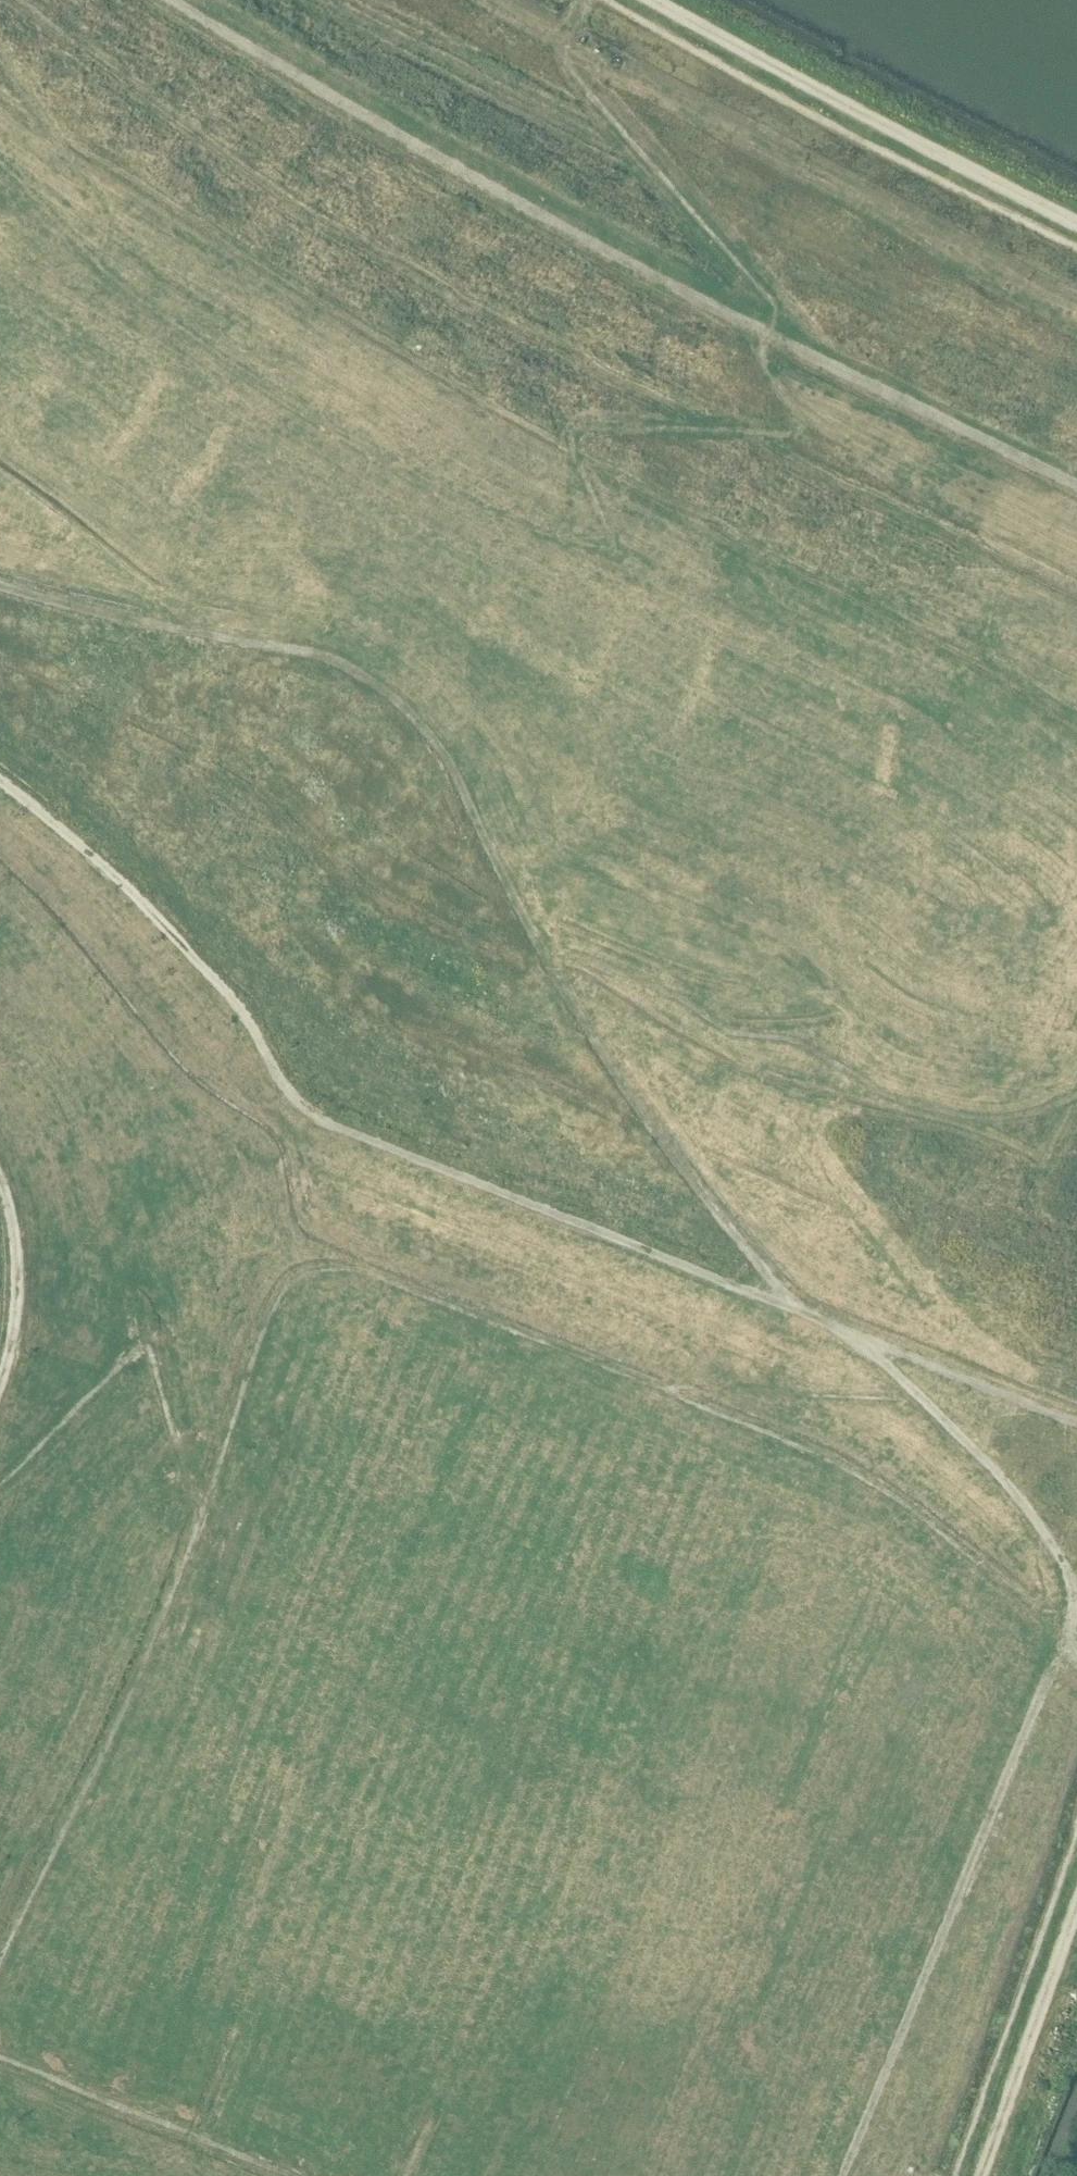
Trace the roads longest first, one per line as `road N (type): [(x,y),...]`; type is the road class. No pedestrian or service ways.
road 1 (track): [(0,582),(365,672),(447,752),(539,954),(697,1186),(803,1314),(907,1384),(1003,1480),(1069,1571),(1070,1655),(1044,1682),(844,2175)]
road 2 (track): [(1076,1658),(896,1496),(364,1268),(319,1272),(284,1291),(0,1972)]
road 3 (track): [(1076,1423),(347,1131),(303,1105),(244,1006),(117,872),(0,781)]
road 4 (track): [(172,0),(494,191),(771,337),(1076,482)]
road 5 (track): [(0,2059),(265,2175)]
road 6 (track): [(0,1378),(24,1285),(0,1163)]

